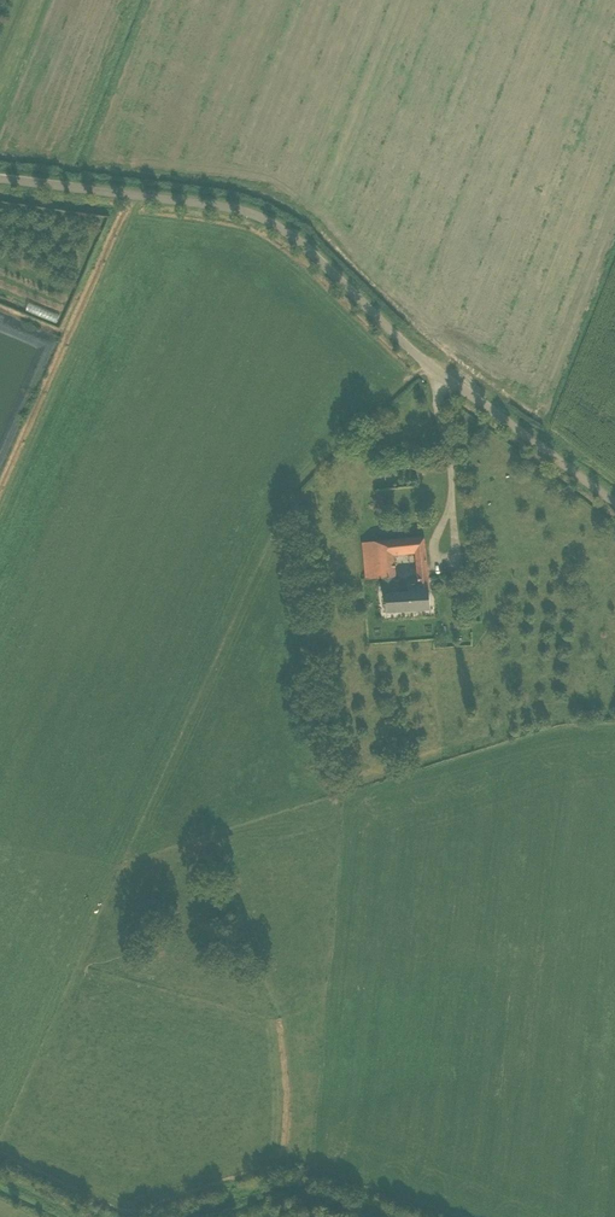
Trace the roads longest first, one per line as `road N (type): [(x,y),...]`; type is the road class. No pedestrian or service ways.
road 1 (unclassified): [(614,503),(442,376),(272,222),(218,205),(0,178)]
road 2 (track): [(141,1216),(294,1176),(407,1216)]

